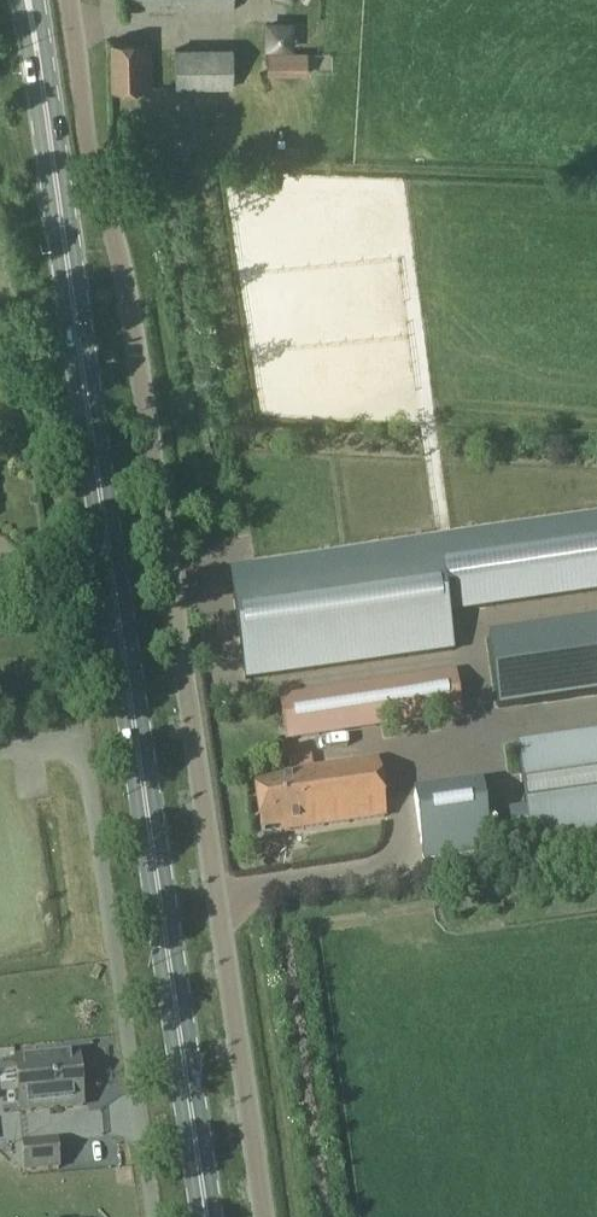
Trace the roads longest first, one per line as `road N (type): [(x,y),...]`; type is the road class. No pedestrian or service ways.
road 1 (unclassified): [(264,1216),(135,330),(100,193),(68,0)]
road 2 (secondary): [(207,1216),(35,36)]

